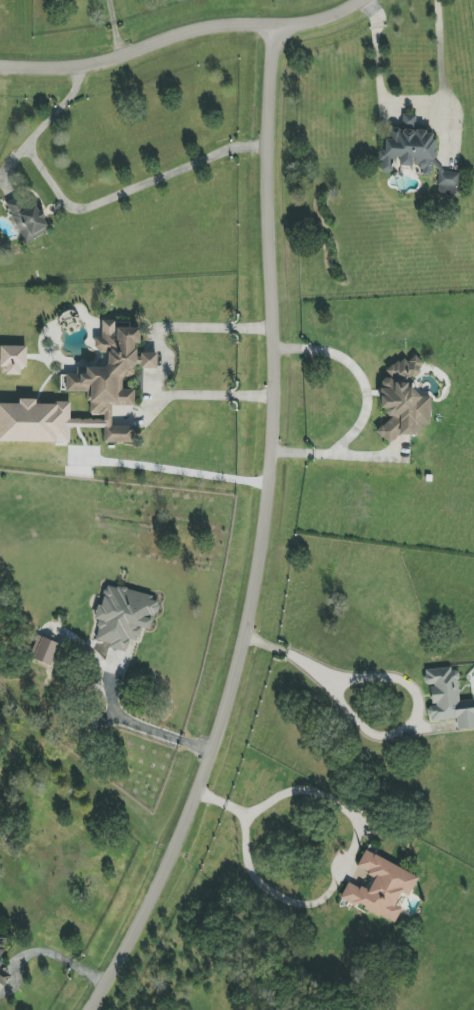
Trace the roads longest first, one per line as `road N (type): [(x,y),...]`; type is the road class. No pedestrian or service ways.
road 1 (residential): [(269,25),(268,498),(252,603),(223,709)]
road 2 (residential): [(0,66),(96,63),(181,32),(305,22),(356,0)]
road 3 (residential): [(223,709),(166,867),(88,1009)]

